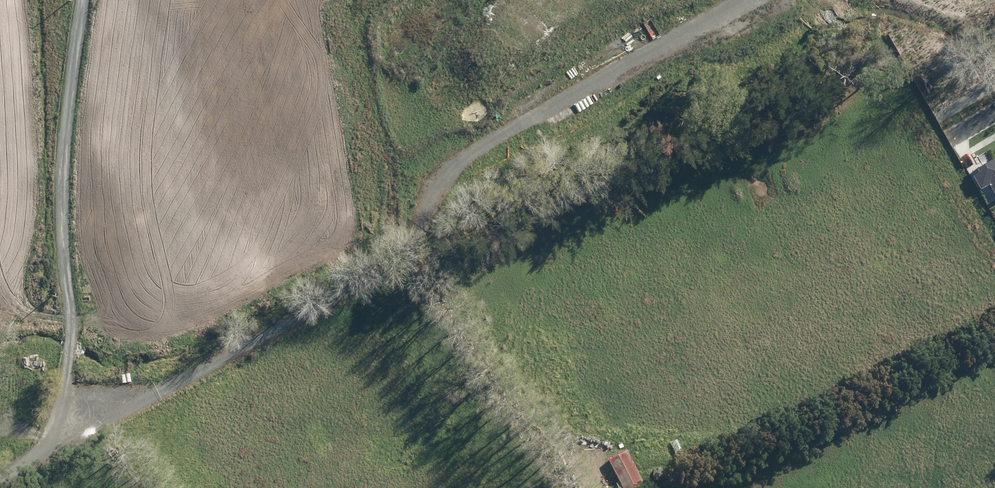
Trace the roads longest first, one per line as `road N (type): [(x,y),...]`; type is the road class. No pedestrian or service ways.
road 1 (track): [(513,108),(382,275),(110,415),(78,420),(63,194),(86,0)]
road 2 (track): [(571,487),(408,248)]
road 3 (track): [(513,108),(557,100),(766,0)]
road 4 (track): [(0,475),(32,458),(51,433),(72,376)]

